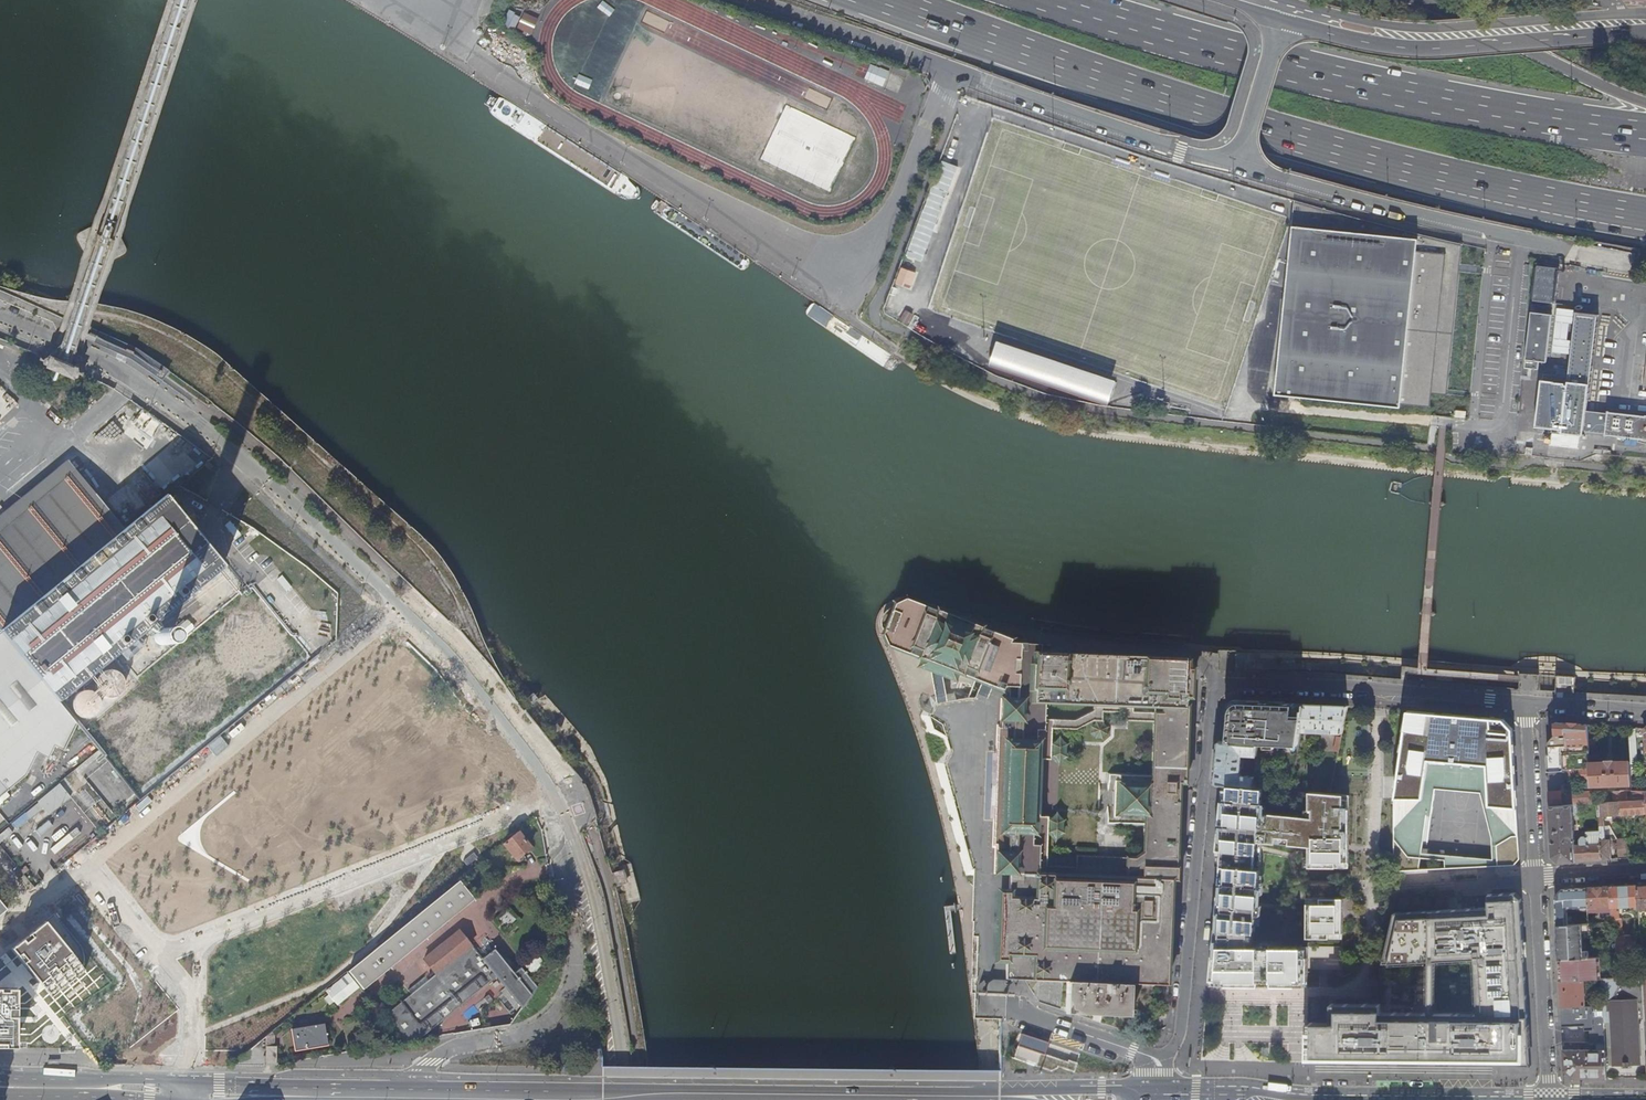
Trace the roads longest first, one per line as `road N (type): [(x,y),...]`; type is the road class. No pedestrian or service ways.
road 1 (motorway): [(887,0),(1302,140),(1645,218)]
road 2 (motorway): [(1645,135),(1370,87),(1053,0)]
road 3 (residential): [(762,0),(1238,165)]
road 4 (primary): [(602,1096),(179,1096)]
road 5 (residential): [(1163,1099),(1167,1058),(1178,1038),(1212,683)]
road 6 (primary): [(602,1096),(986,1099)]
road 7 (secondary): [(1281,21),(1361,42),(1434,50),(1645,33)]
road 8 (unclassified): [(400,611),(236,457),(136,381)]
road 9 (unclassified): [(1238,165),(1571,249)]
road 10 (secondary): [(1625,13),(1431,29),(1286,1)]
road 11 (unclassified): [(1212,683),(1528,702)]
road 12 (unclassified): [(621,1099),(600,924),(556,798)]
road 13 (motorway): [(1645,104),(1420,0)]
road 14 (residential): [(1534,877),(1550,1099)]
road 15 (primary): [(179,1096),(0,1097)]
road 16 (residential): [(136,381),(0,494)]
road 17 (residential): [(1528,702),(1534,877)]
road 18 (unclassified): [(136,381),(0,322)]
road 19 (primary): [(1135,1099),(1101,1088),(1020,1088),(1000,1099)]
road 20 (residential): [(1405,885),(1534,877)]
road 21 (residential): [(1273,49),(1238,165)]

